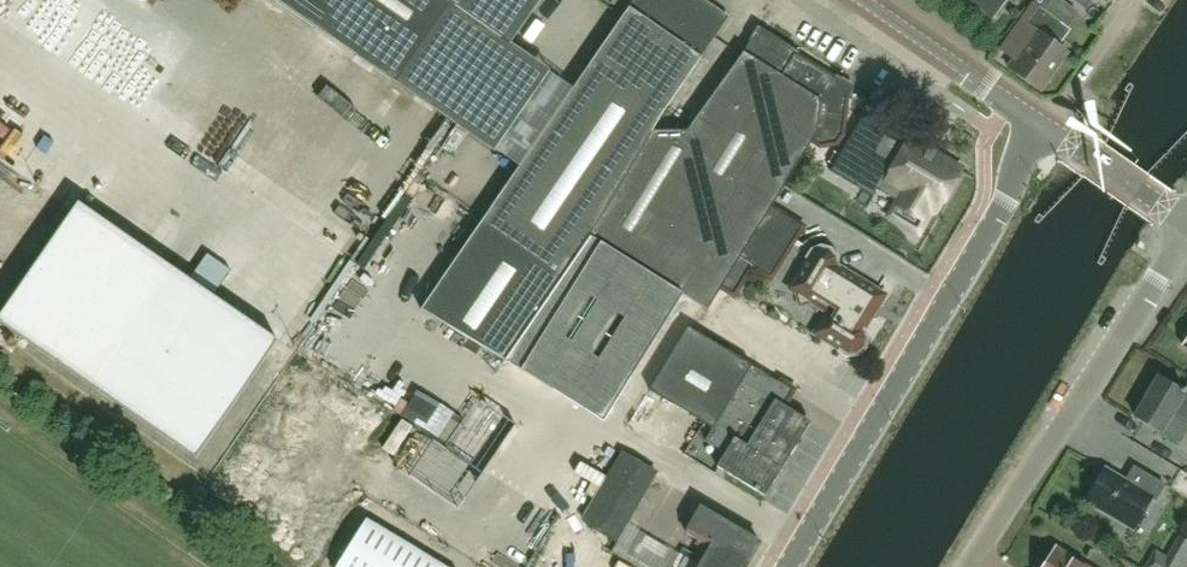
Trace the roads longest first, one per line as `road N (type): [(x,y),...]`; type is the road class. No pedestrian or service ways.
road 1 (tertiary): [(786,566),(1044,128)]
road 2 (unclassified): [(970,566),(1186,229)]
road 3 (tertiary): [(1044,128),(858,0)]
road 4 (tertiary): [(1186,226),(1044,128)]

